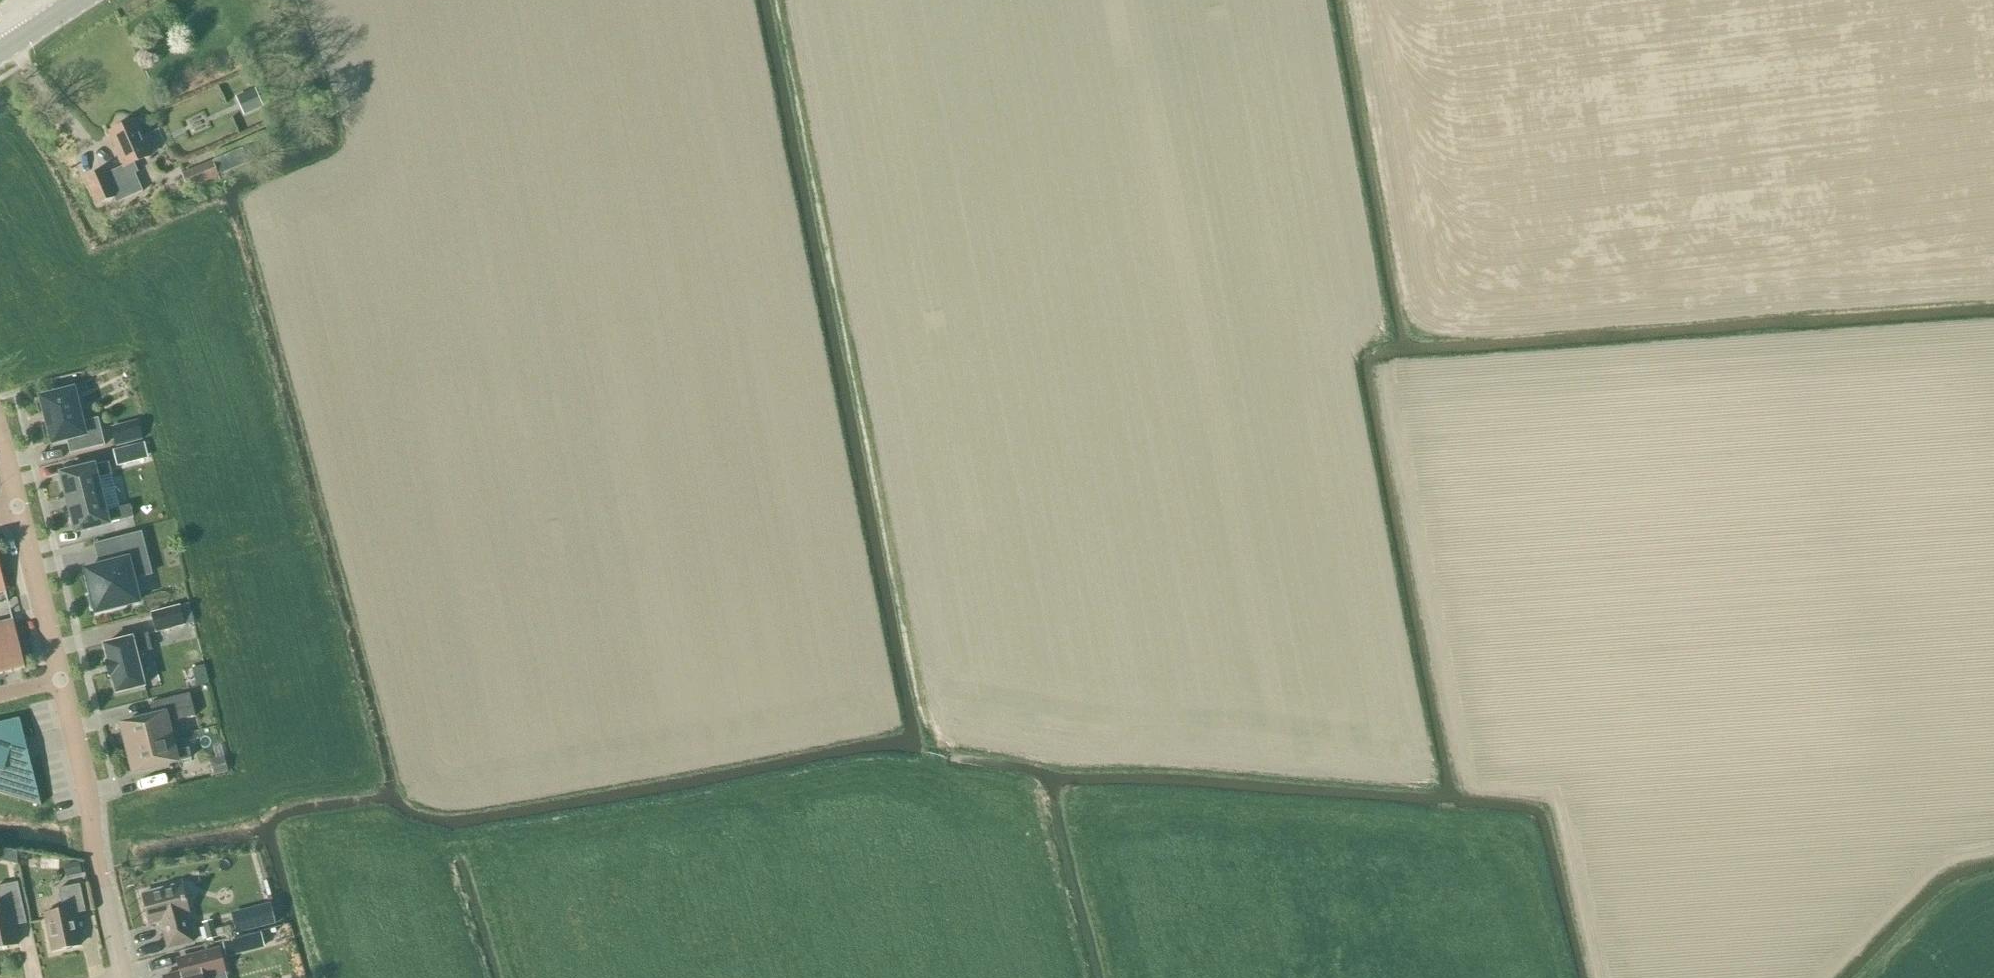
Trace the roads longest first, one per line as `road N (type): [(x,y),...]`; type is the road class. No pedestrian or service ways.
road 1 (residential): [(64,684),(109,900)]
road 2 (residential): [(17,515),(64,684)]

